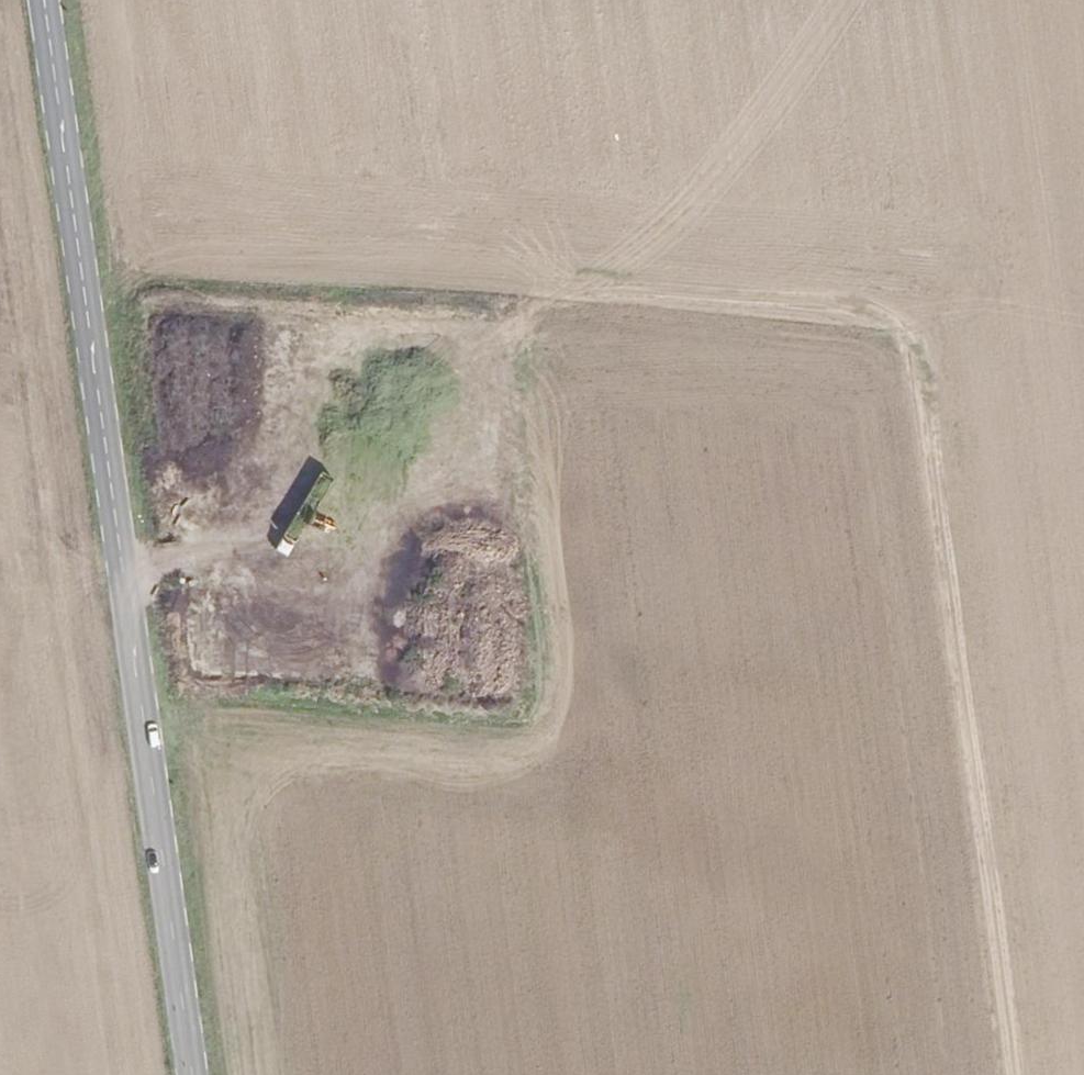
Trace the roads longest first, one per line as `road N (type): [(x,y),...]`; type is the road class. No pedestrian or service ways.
road 1 (tertiary): [(194,1074),(45,0)]

